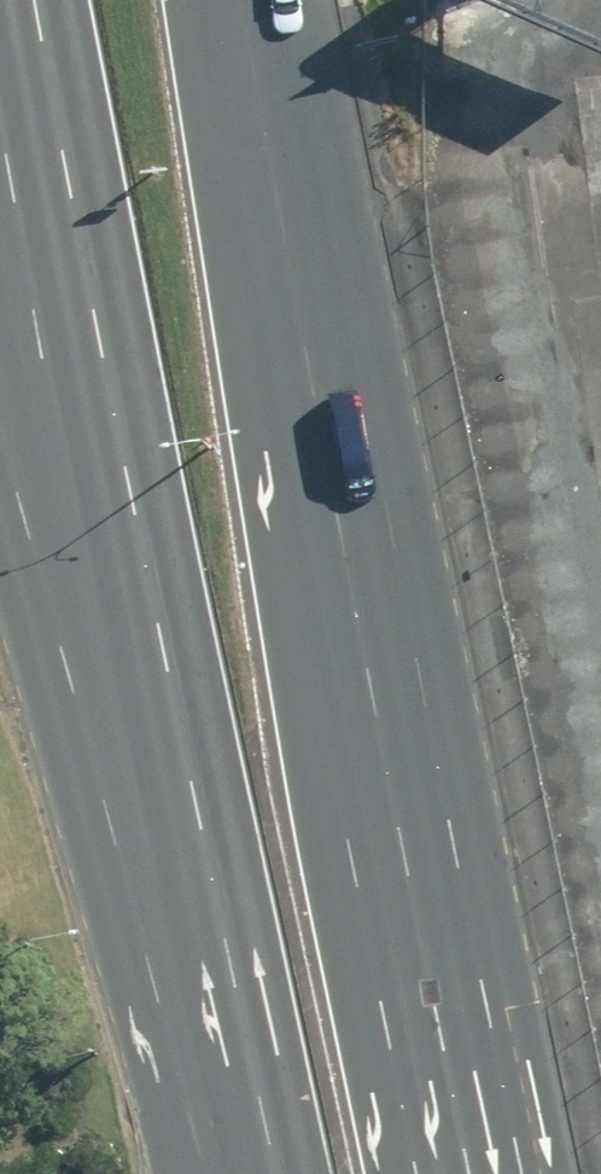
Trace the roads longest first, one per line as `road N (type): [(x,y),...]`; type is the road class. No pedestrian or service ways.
road 1 (primary): [(241,0),(387,808),(467,1173)]
road 2 (primary): [(237,1173),(62,459),(13,194)]

